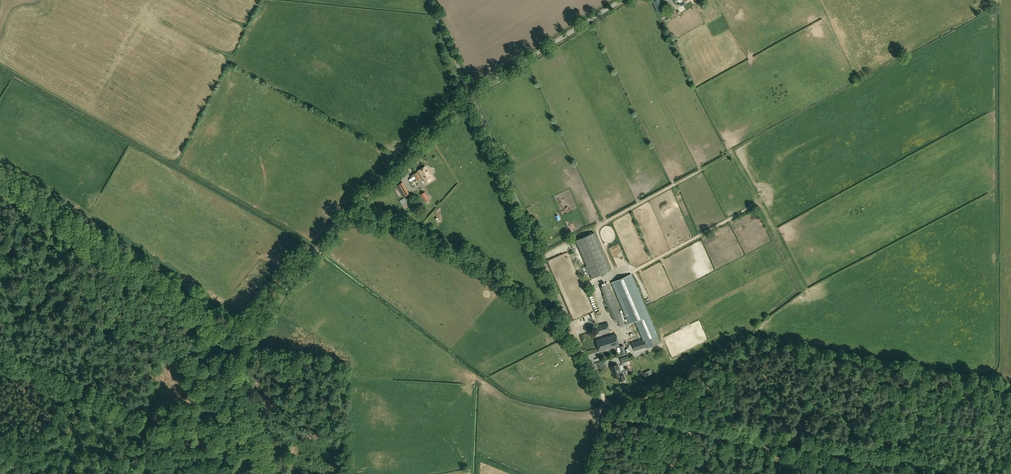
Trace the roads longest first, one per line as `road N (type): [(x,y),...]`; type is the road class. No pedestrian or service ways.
road 1 (unclassified): [(238,346),(343,218),(471,95)]
road 2 (unclassified): [(612,406),(471,95)]
road 3 (unclassified): [(238,346),(0,183)]
road 4 (track): [(343,218),(394,224),(433,240),(577,341)]
road 5 (track): [(238,473),(0,355)]
road 6 (track): [(990,473),(796,439)]
road 7 (track): [(796,439),(612,406)]
road 8 (unclassified): [(471,95),(617,0)]
road 9 (unclassified): [(260,473),(261,450),(234,373),(238,346)]

